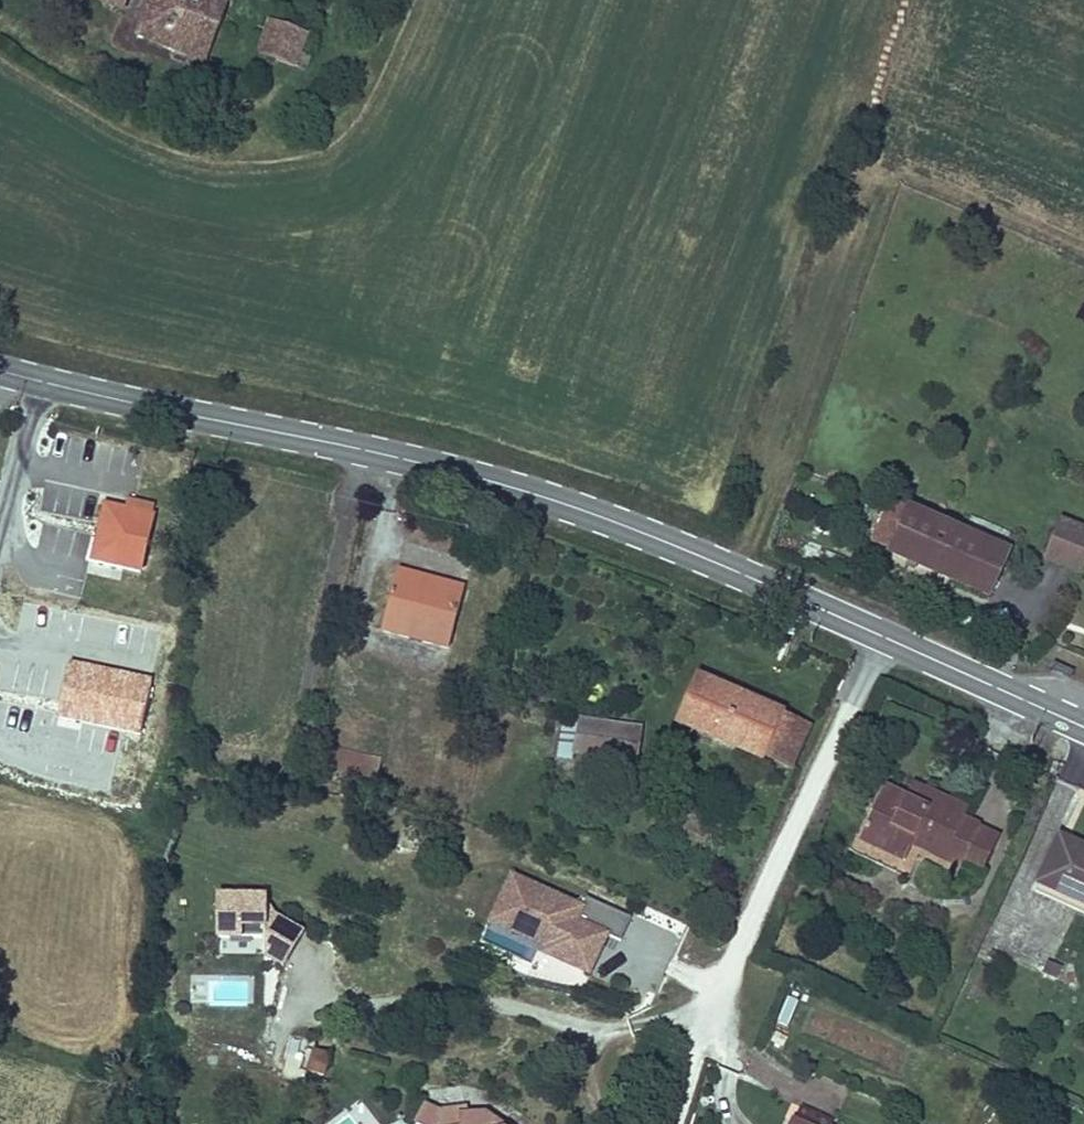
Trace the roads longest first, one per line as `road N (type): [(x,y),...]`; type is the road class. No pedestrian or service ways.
road 1 (secondary): [(0,370),(492,481),(594,514),(880,635)]
road 2 (residential): [(714,1009),(880,635)]
road 3 (secondary): [(880,635),(1083,727)]

